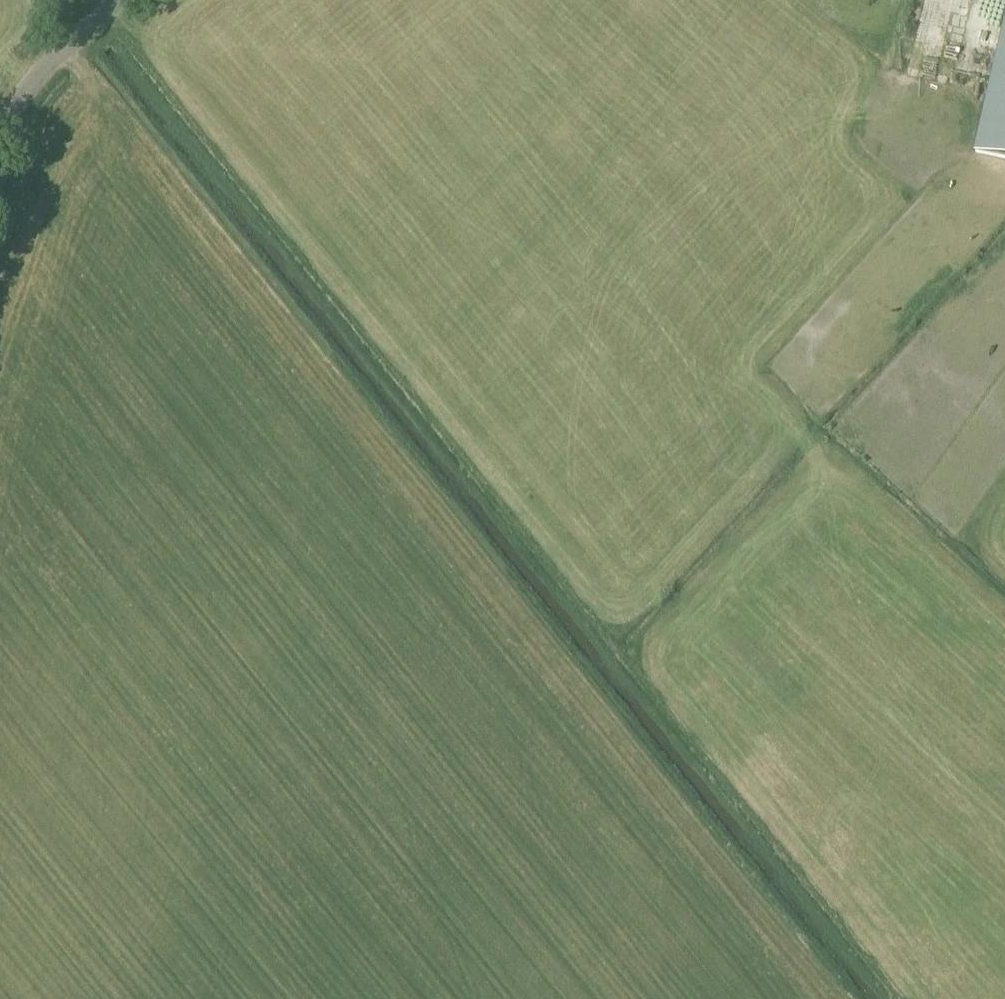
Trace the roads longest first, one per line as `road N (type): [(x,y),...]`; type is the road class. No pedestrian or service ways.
road 1 (unclassified): [(0,131),(24,93),(115,0)]

